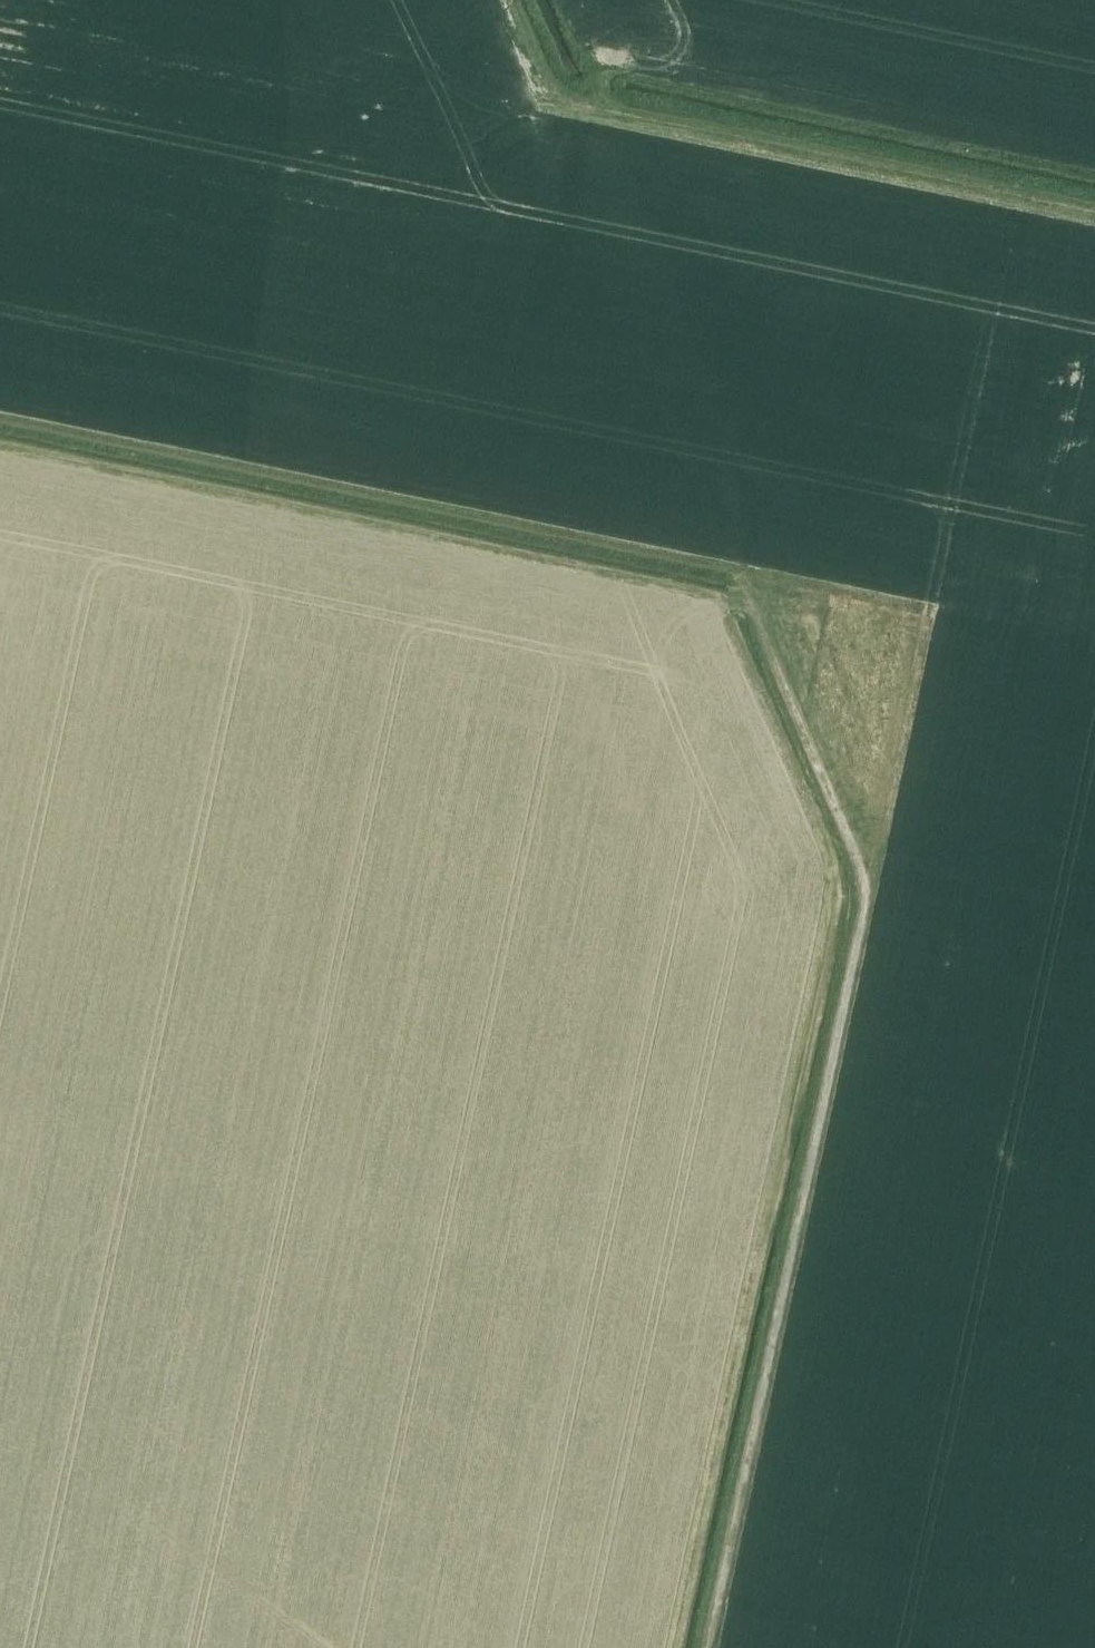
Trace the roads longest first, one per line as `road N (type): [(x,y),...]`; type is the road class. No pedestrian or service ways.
road 1 (track): [(710,1647),(867,888),(750,607)]
road 2 (track): [(570,92),(1094,212)]

